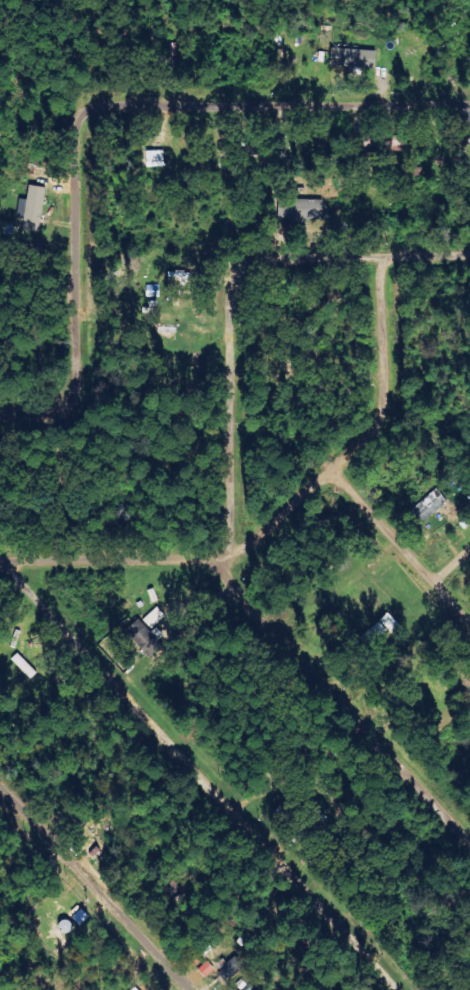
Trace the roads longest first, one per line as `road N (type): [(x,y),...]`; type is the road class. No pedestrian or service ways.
road 1 (residential): [(0,416),(66,403),(78,382),(90,114),(469,103)]
road 2 (residential): [(0,563),(214,561),(244,550),(390,407),(386,257)]
road 3 (residential): [(4,563),(391,989)]
road 4 (residential): [(469,847),(214,561)]
road 5 (residential): [(228,557),(232,284),(239,264)]
road 6 (residential): [(196,989),(0,779)]
road 7 (residential): [(239,264),(469,258)]
road 8 (residential): [(469,624),(328,475)]

